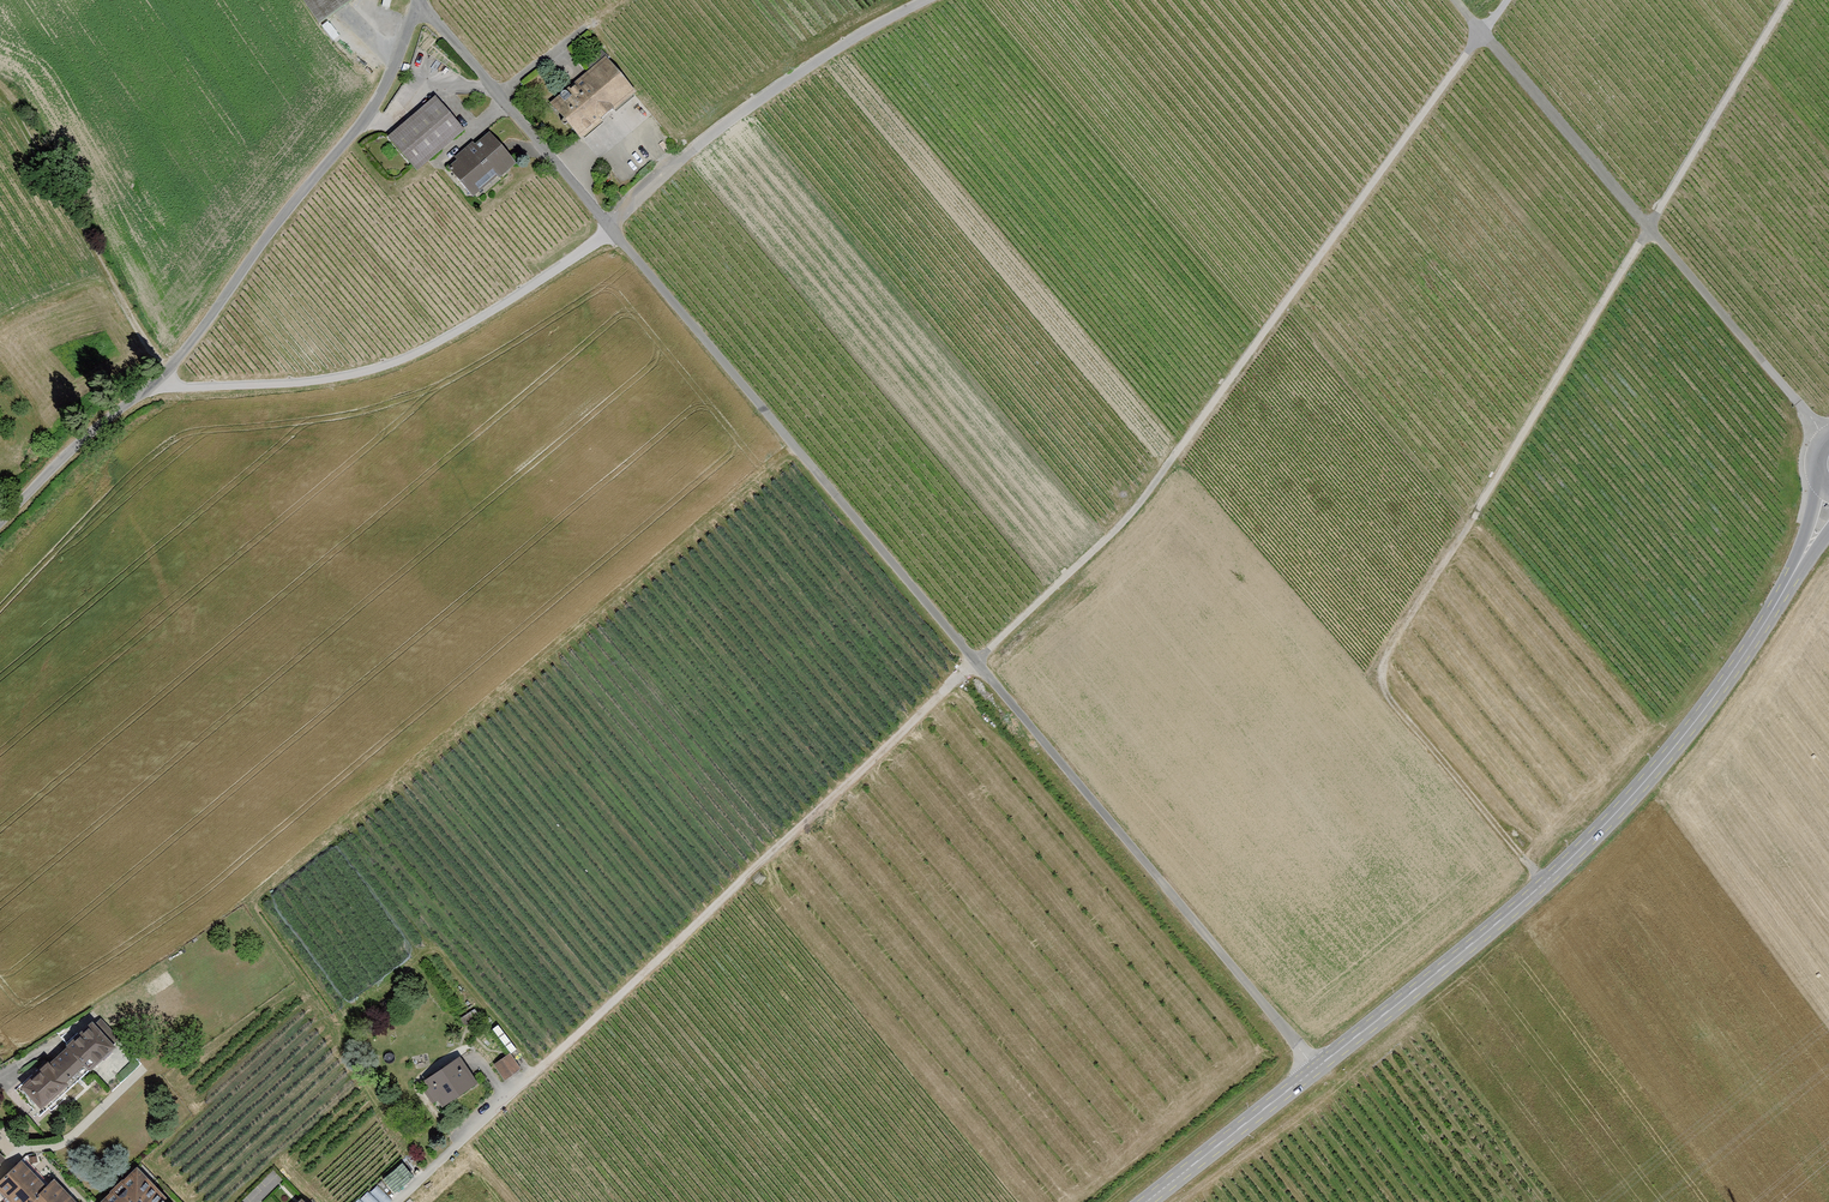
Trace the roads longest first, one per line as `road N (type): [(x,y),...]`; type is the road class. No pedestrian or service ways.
road 1 (track): [(566,1046),(1102,545),(1507,0)]
road 2 (track): [(1319,1068),(419,0)]
road 3 (track): [(1545,882),(1395,702),(1384,665),(1787,0)]
road 4 (secondary): [(1828,506),(1728,678),(1599,831),(1499,922),(1148,1201)]
road 5 (track): [(158,382),(173,388),(296,384),(396,363),(435,344),(582,253),(785,85),(926,0)]
road 6 (track): [(1455,0),(1826,439)]
road 7 (unclassified): [(158,382),(375,106),(416,0)]
road 8 (residential): [(0,525),(76,444),(158,382)]

